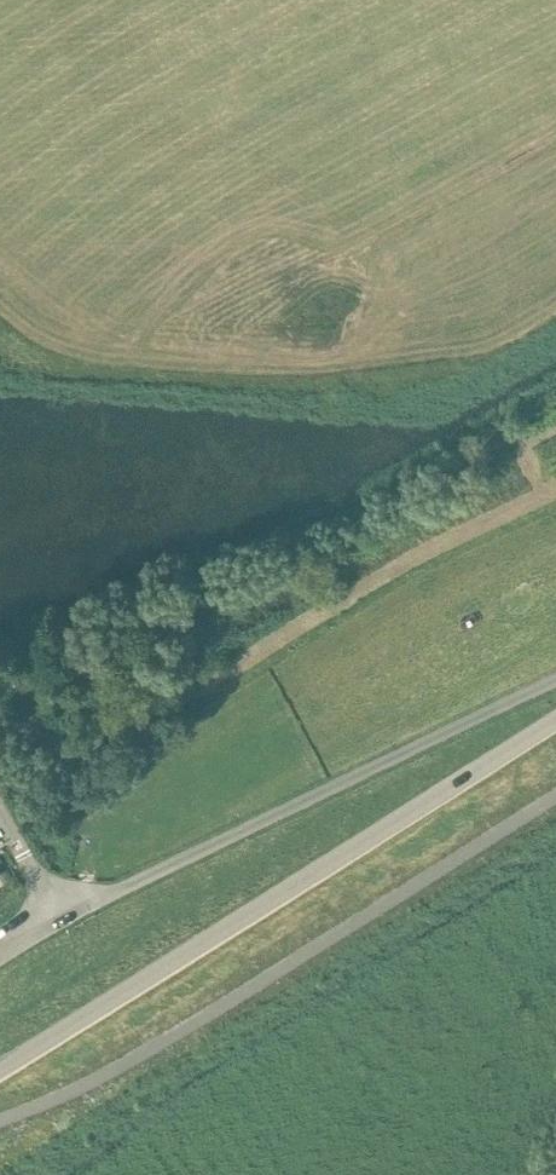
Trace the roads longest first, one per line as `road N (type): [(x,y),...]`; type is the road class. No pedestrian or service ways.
road 1 (unclassified): [(0,1069),(555,716)]
road 2 (residential): [(62,913),(555,680)]

